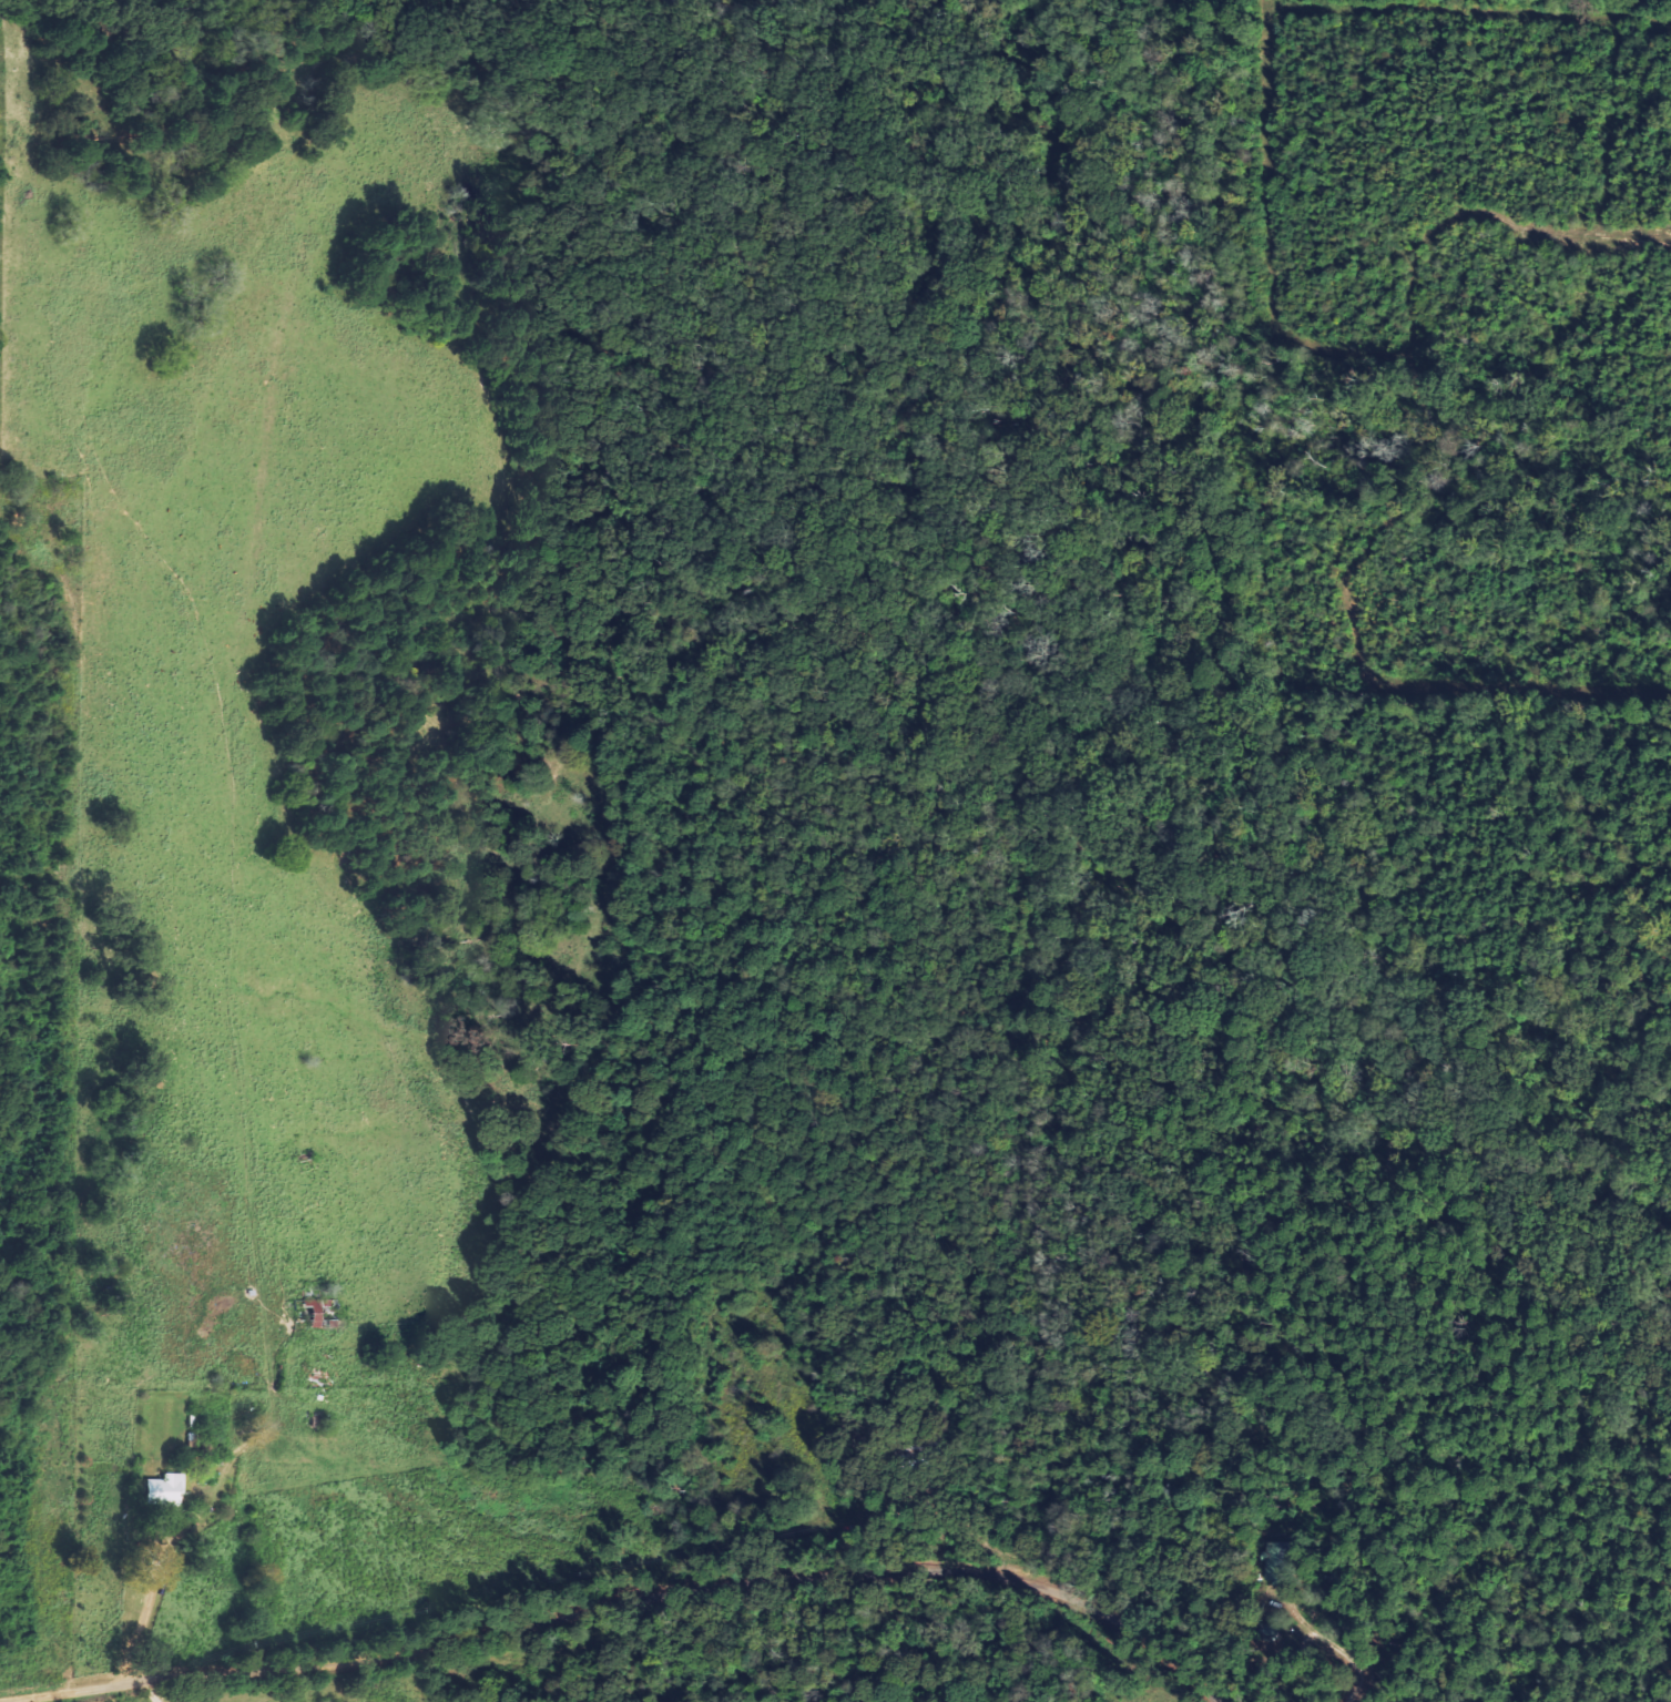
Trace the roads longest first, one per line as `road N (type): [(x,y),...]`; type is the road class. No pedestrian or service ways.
road 1 (residential): [(1212,1701),(1141,1640),(1063,1596),(1005,1577),(946,1571),(701,1589),(397,1654),(1,1701)]

